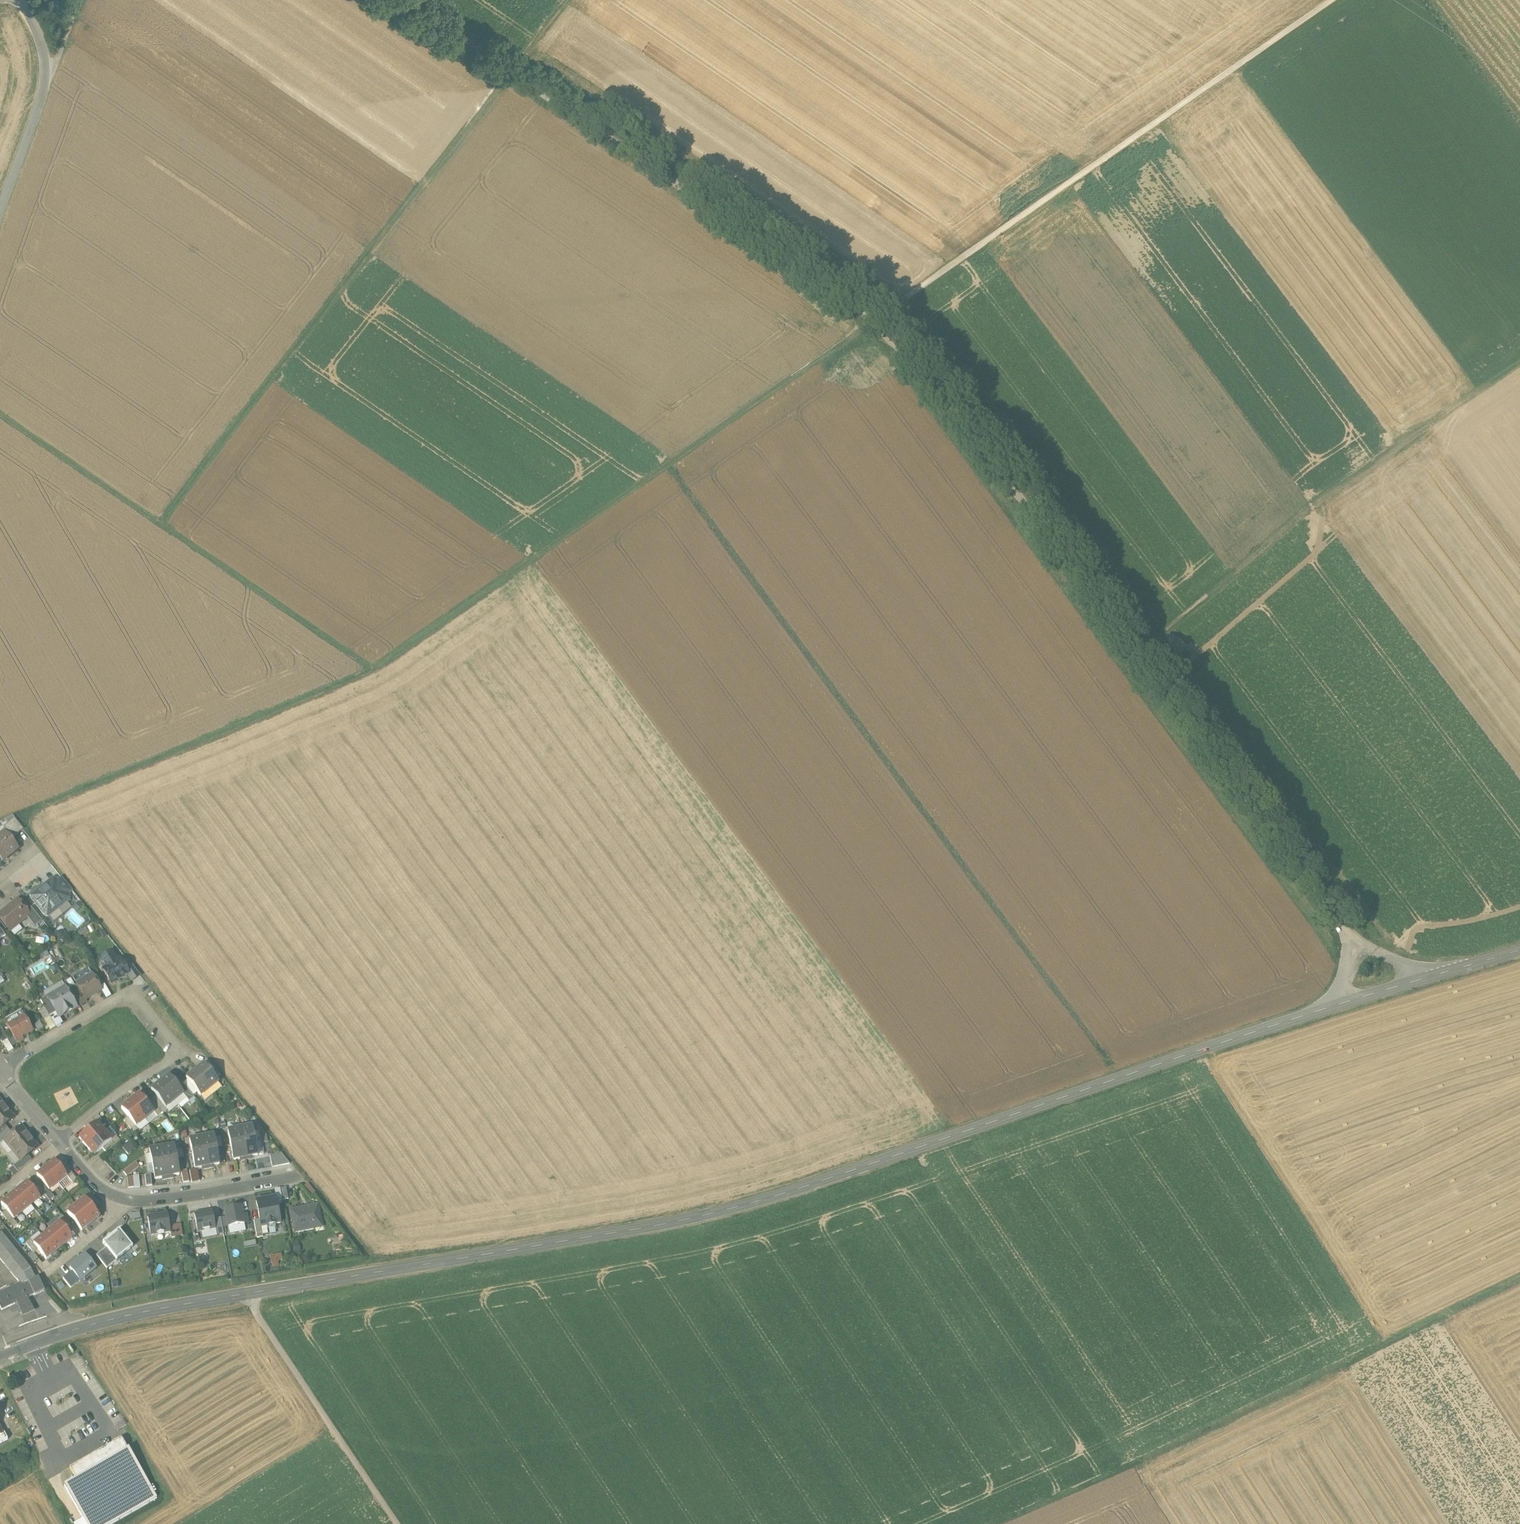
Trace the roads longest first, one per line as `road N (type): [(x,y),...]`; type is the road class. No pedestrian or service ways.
road 1 (track): [(1333,0),(371,672),(157,525)]
road 2 (secondary): [(0,1356),(148,1310),(718,1213),(1339,1006)]
road 3 (unclassified): [(406,0),(872,323),(981,446),(1344,932)]
road 4 (track): [(0,417),(157,525),(567,0)]
road 5 (track): [(1000,1523),(1519,1282)]
road 6 (track): [(1137,655),(1310,506),(1519,363)]
road 7 (track): [(371,672),(50,804),(24,823),(38,855)]
road 8 (track): [(396,1523),(246,1292)]
road 9 (residential): [(14,0),(44,53),(43,90),(0,212)]
road 10 (residential): [(175,1052),(130,994),(0,1069)]
road 11 (residential): [(121,1200),(290,1178)]
road 12 (track): [(1519,130),(1422,0)]
road 13 (residential): [(175,1052),(59,1141)]

